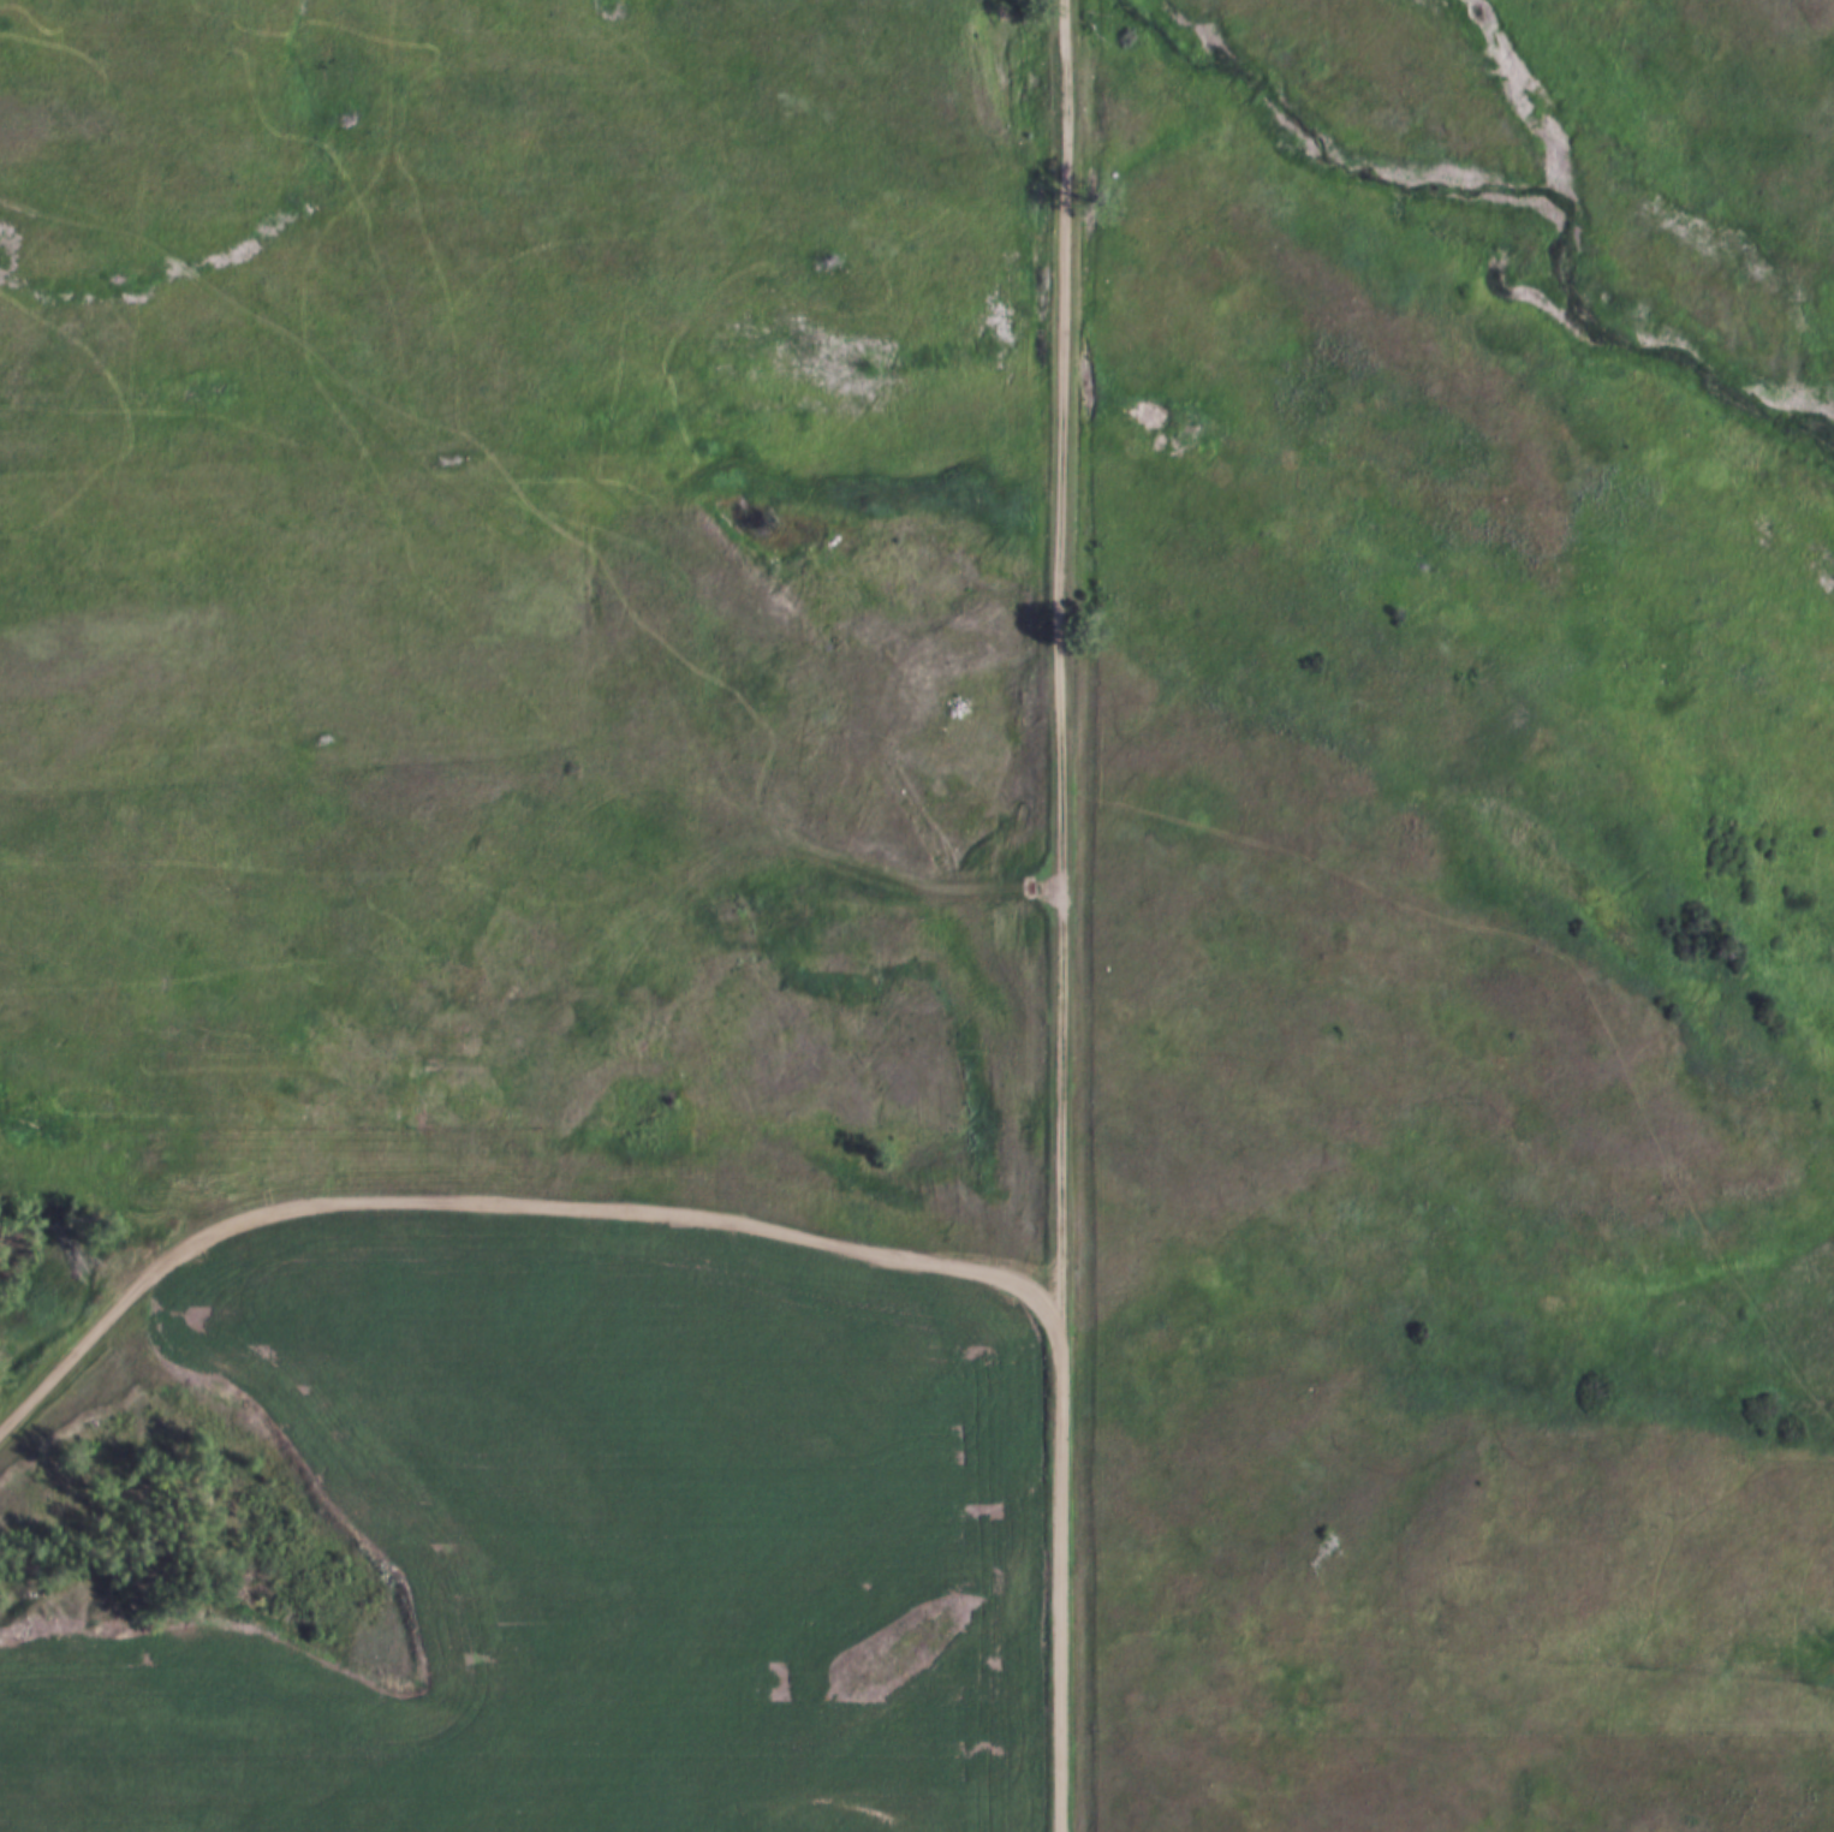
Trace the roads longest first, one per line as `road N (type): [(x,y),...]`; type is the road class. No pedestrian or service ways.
road 1 (track): [(1061,1326),(1064,0)]
road 2 (track): [(772,817),(897,882),(1023,880),(1062,887)]

